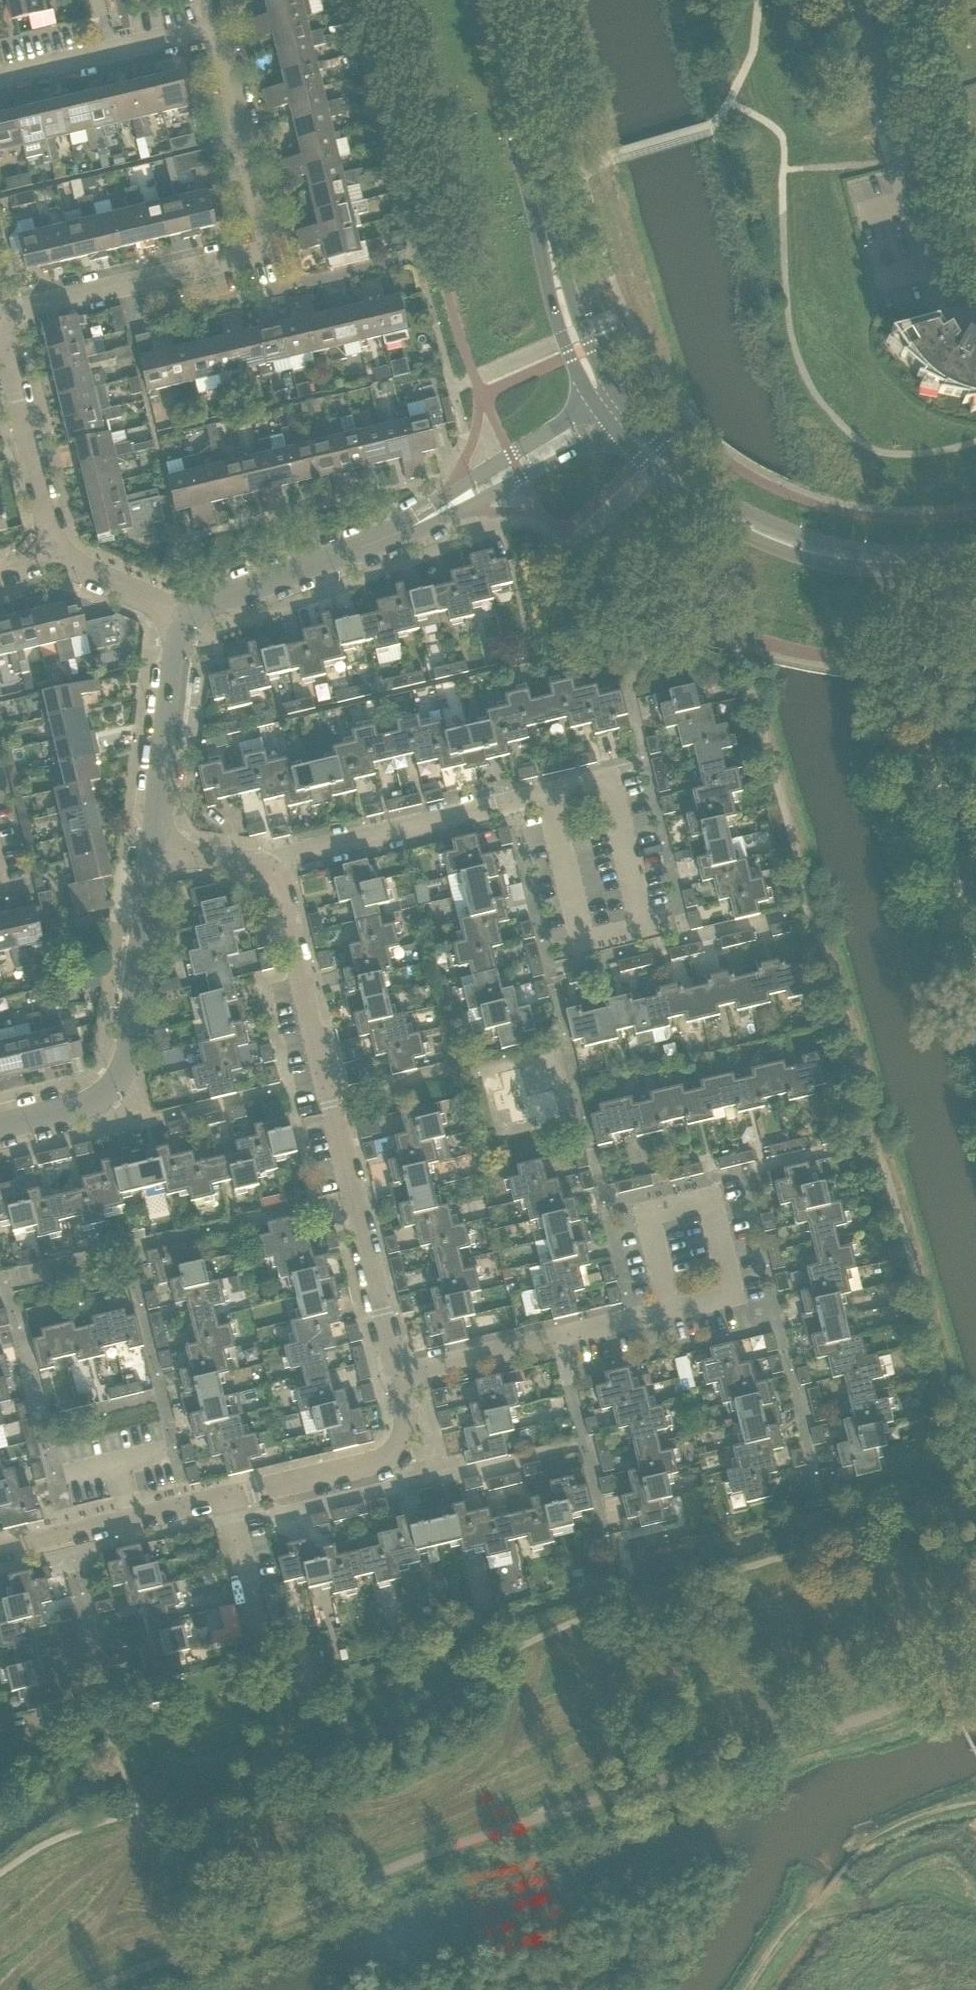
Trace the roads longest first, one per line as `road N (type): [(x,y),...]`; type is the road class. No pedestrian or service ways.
road 1 (residential): [(0,313),(271,250),(216,26),(0,76)]
road 2 (residential): [(394,1377),(279,888),(266,870)]
road 3 (secondary): [(617,432),(697,504),(799,558),(868,572),(958,556)]
road 4 (secondary): [(958,556),(869,551),(767,524),(702,482),(624,406)]
road 5 (tertiary): [(0,1127),(88,1107),(114,1086),(154,850)]
road 6 (residential): [(975,313),(944,299),(862,0)]
road 7 (residential): [(266,870),(293,855),(548,794)]
road 8 (residential): [(394,1377),(668,1310)]
road 9 (tertiary): [(184,621),(209,602),(437,516)]
road 10 (residential): [(225,1498),(383,1461),(400,1442),(404,1416),(394,1377)]
road 11 (secondary): [(550,240),(494,0)]
road 12 (residential): [(52,554),(0,328)]
road 13 (tertiary): [(154,850),(184,621)]
road 14 (residential): [(668,1310),(731,1294),(709,1198),(646,1214)]
road 15 (residential): [(643,928),(596,941),(579,936),(548,794)]
road 16 (tertiary): [(437,516),(617,432)]
road 17 (tertiary): [(596,408),(510,456),(437,516)]
road 18 (residential): [(187,1508),(0,1554)]
road 19 (secondary): [(624,406),(589,348),(550,240)]
road 20 (secondary): [(550,240),(552,289),(596,408)]
road 21 (residential): [(643,928),(609,781)]
road 22 (residential): [(184,621),(52,554)]
road 23 (residential): [(225,1498),(257,1628)]

